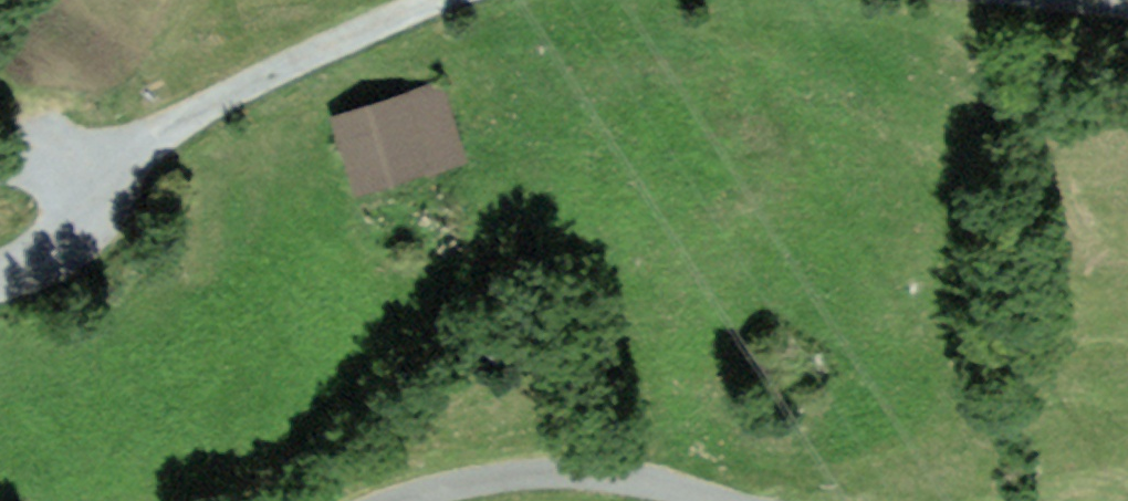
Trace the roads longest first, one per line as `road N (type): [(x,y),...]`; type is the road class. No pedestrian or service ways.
road 1 (track): [(471,0),(319,56),(102,167)]
road 2 (track): [(740,500),(645,471),(487,475),(411,500)]
road 3 (track): [(0,275),(75,241),(102,167)]

